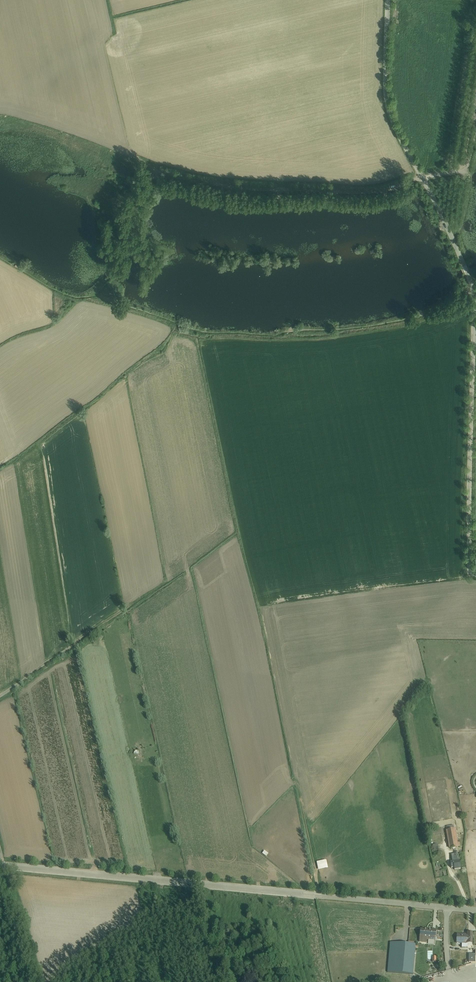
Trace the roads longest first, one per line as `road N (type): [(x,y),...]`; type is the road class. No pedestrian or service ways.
road 1 (unclassified): [(387,0),(389,116),(473,288),(470,563),(475,575)]
road 2 (tertiary): [(475,912),(0,867)]
road 3 (track): [(123,152),(167,173),(218,184),(369,191),(420,176)]
road 4 (track): [(0,697),(167,581)]

